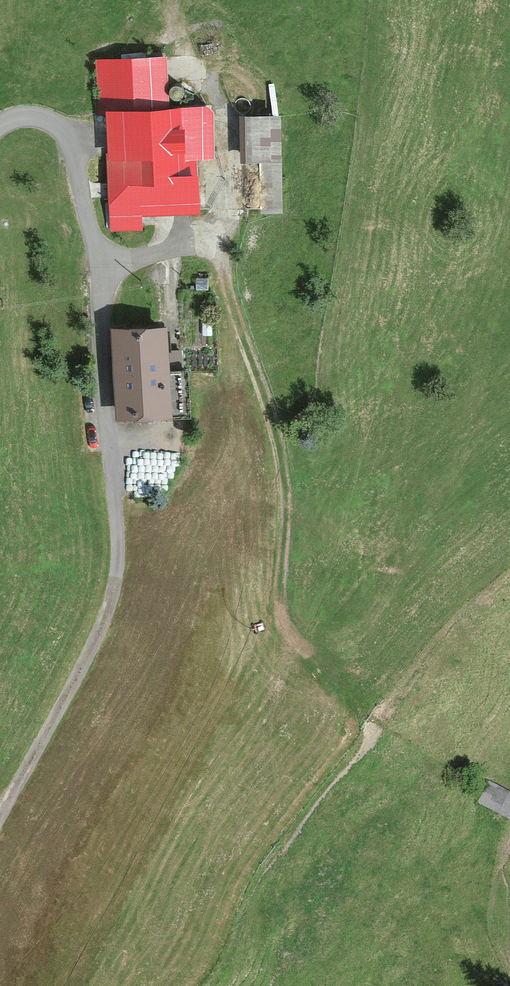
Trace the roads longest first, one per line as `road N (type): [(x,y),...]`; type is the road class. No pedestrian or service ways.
road 1 (track): [(99,262),(184,248),(214,250),(226,262),(283,444),(286,629),(308,651),(333,656),(360,647),(382,620),(491,346),(509,263)]
road 2 (track): [(0,826),(112,623),(125,585),(115,496)]

